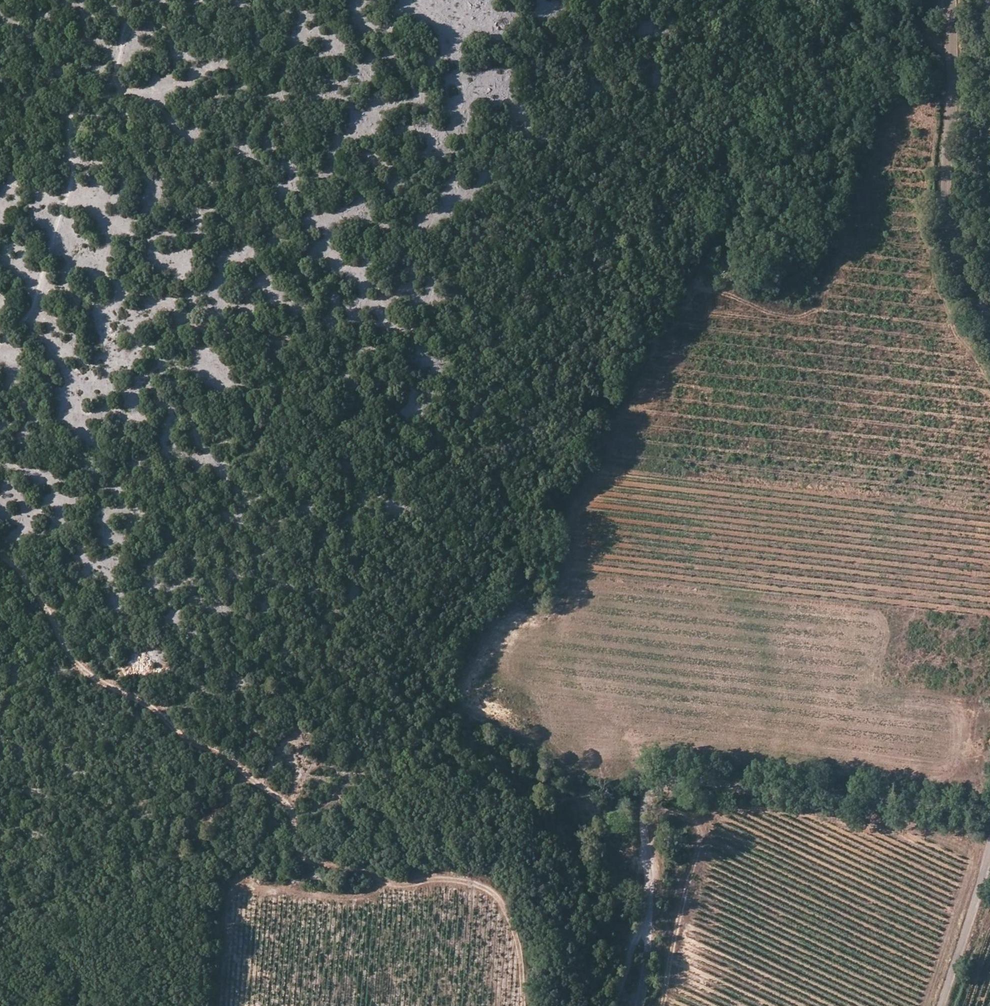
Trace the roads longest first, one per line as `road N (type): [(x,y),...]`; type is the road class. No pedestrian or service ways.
road 1 (track): [(0,554),(36,592),(84,671),(284,801),(305,860),(389,882),(440,878),(492,891),(512,920),(522,1005)]
road 2 (unclassified): [(652,901),(642,810),(648,790),(672,784),(989,813)]
road 3 (tertiary): [(989,320),(949,222),(950,0)]
road 4 (tertiary): [(941,1005),(989,855)]

